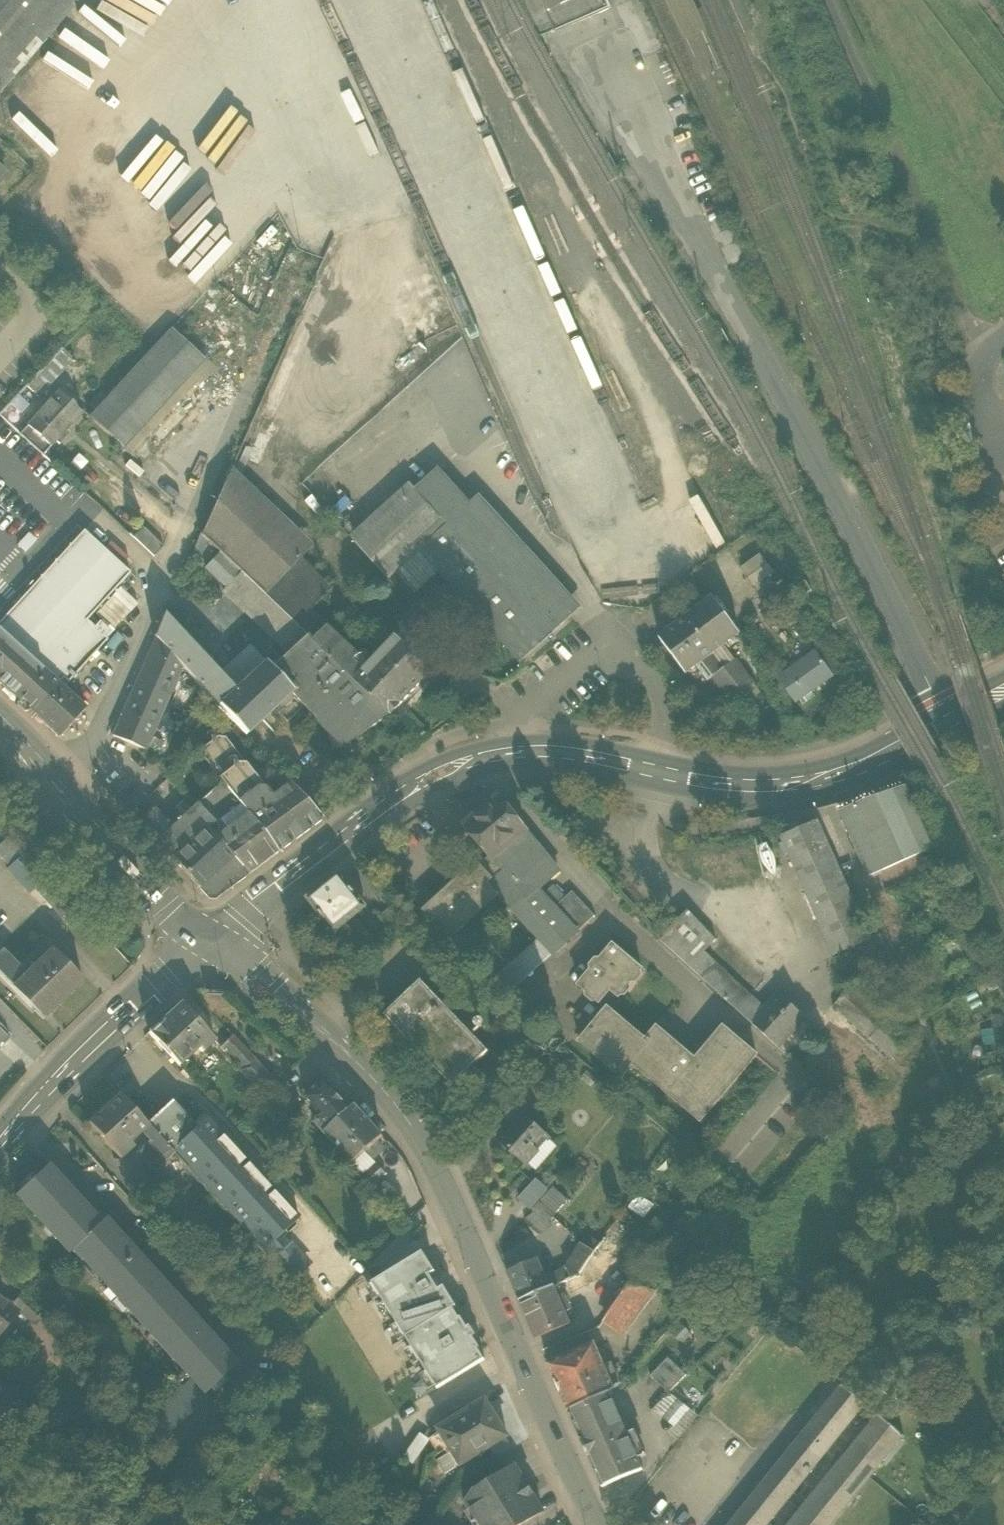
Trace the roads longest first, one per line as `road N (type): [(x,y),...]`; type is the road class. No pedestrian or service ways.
road 1 (residential): [(949,720),(588,35)]
road 2 (secondary): [(597,1524),(419,1134),(258,972),(207,942)]
road 3 (residential): [(56,785),(98,732),(284,297)]
road 4 (residential): [(827,0),(984,357)]
road 5 (tertiary): [(207,942),(391,801),(442,771),(504,754)]
road 6 (residential): [(504,754),(514,705),(594,643),(618,642),(650,678),(660,709),(662,772)]
road 7 (tertiary): [(662,772),(721,782),(798,780),(949,720)]
road 8 (tertiary): [(0,1146),(98,1038),(207,942)]
road 9 (secondary): [(207,942),(56,785)]
road 10 (tertiary): [(504,754),(558,751),(662,772)]

